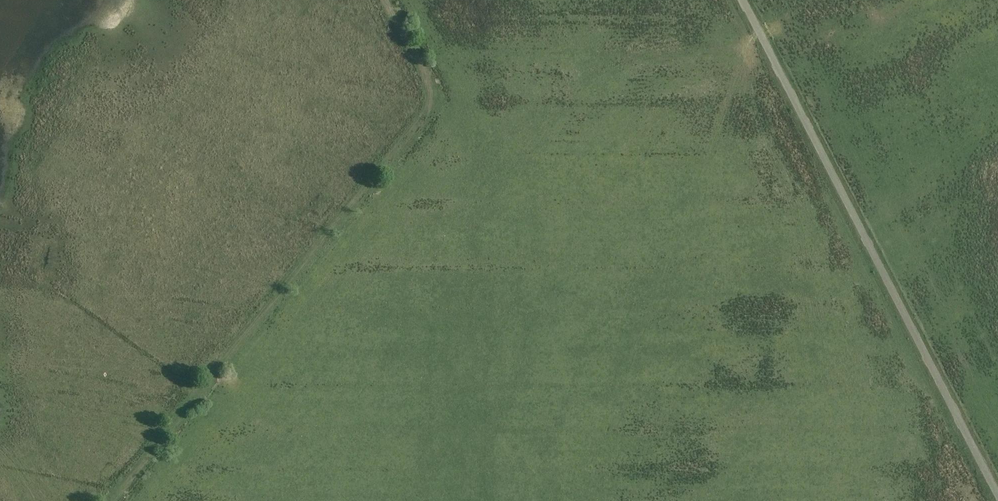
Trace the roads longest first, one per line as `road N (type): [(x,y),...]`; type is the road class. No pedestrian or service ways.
road 1 (unclassified): [(997,495),(741,0)]

